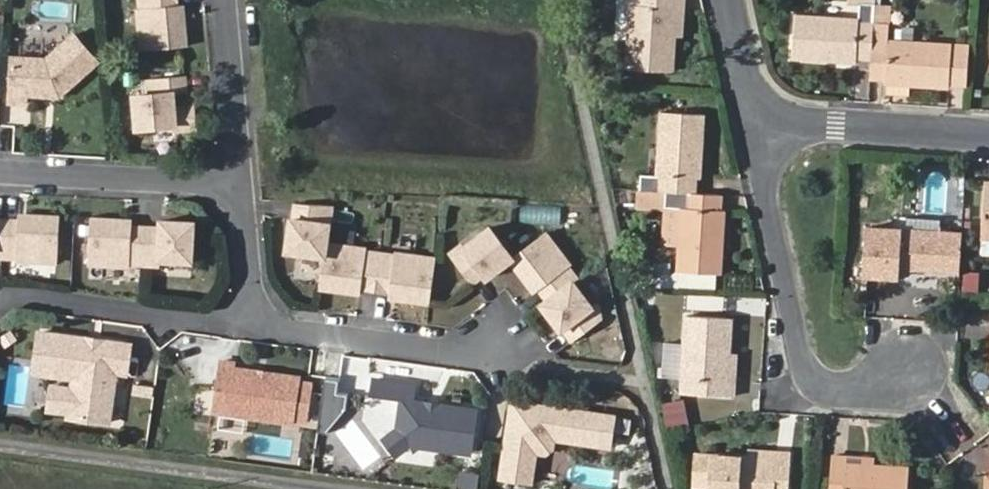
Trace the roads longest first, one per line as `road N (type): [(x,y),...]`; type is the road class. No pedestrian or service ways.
road 1 (residential): [(756,119),(813,383),(888,391),(910,367)]
road 2 (residential): [(320,488),(0,447)]
road 3 (residential): [(248,324),(518,352)]
road 4 (residential): [(0,295),(248,324)]
road 5 (residential): [(242,185),(0,170)]
road 6 (residential): [(756,119),(988,135)]
road 7 (residential): [(226,0),(242,185)]
road 8 (residential): [(242,185),(248,324)]
road 9 (residential): [(728,0),(756,119)]

